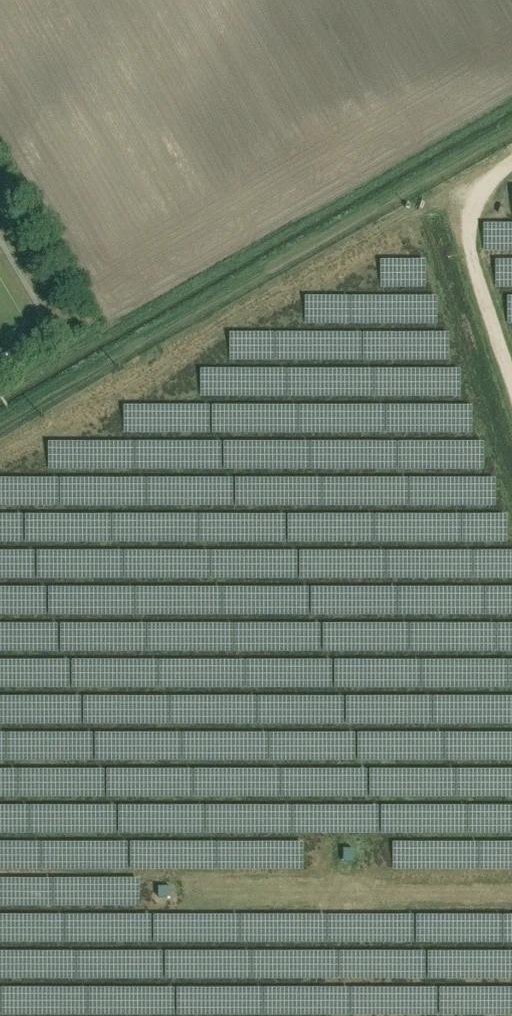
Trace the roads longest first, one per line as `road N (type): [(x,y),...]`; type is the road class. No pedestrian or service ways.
road 1 (track): [(196,890),(511,891)]
road 2 (track): [(511,377),(468,248),(473,205)]

